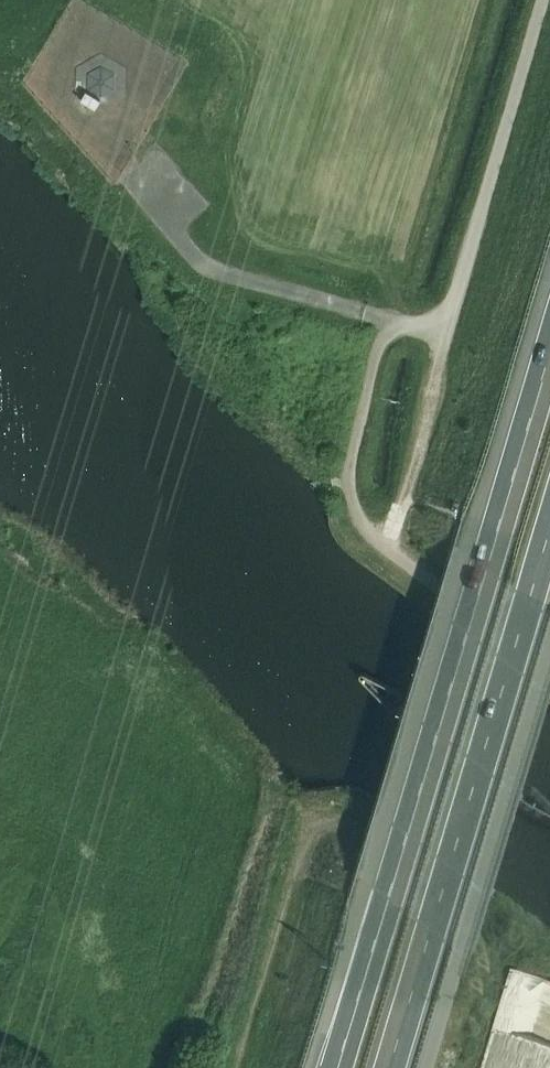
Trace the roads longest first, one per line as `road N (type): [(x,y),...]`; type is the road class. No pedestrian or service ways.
road 1 (motorway): [(549,351),(337,1067)]
road 2 (motorway): [(389,1067),(549,525)]
road 3 (track): [(549,672),(390,550),(351,503),(351,449),(374,349),(390,321)]
road 4 (unclassified): [(390,321),(447,328),(540,0)]
road 5 (unclassified): [(235,1067),(314,809),(341,815)]
road 6 (track): [(390,550),(447,328)]

